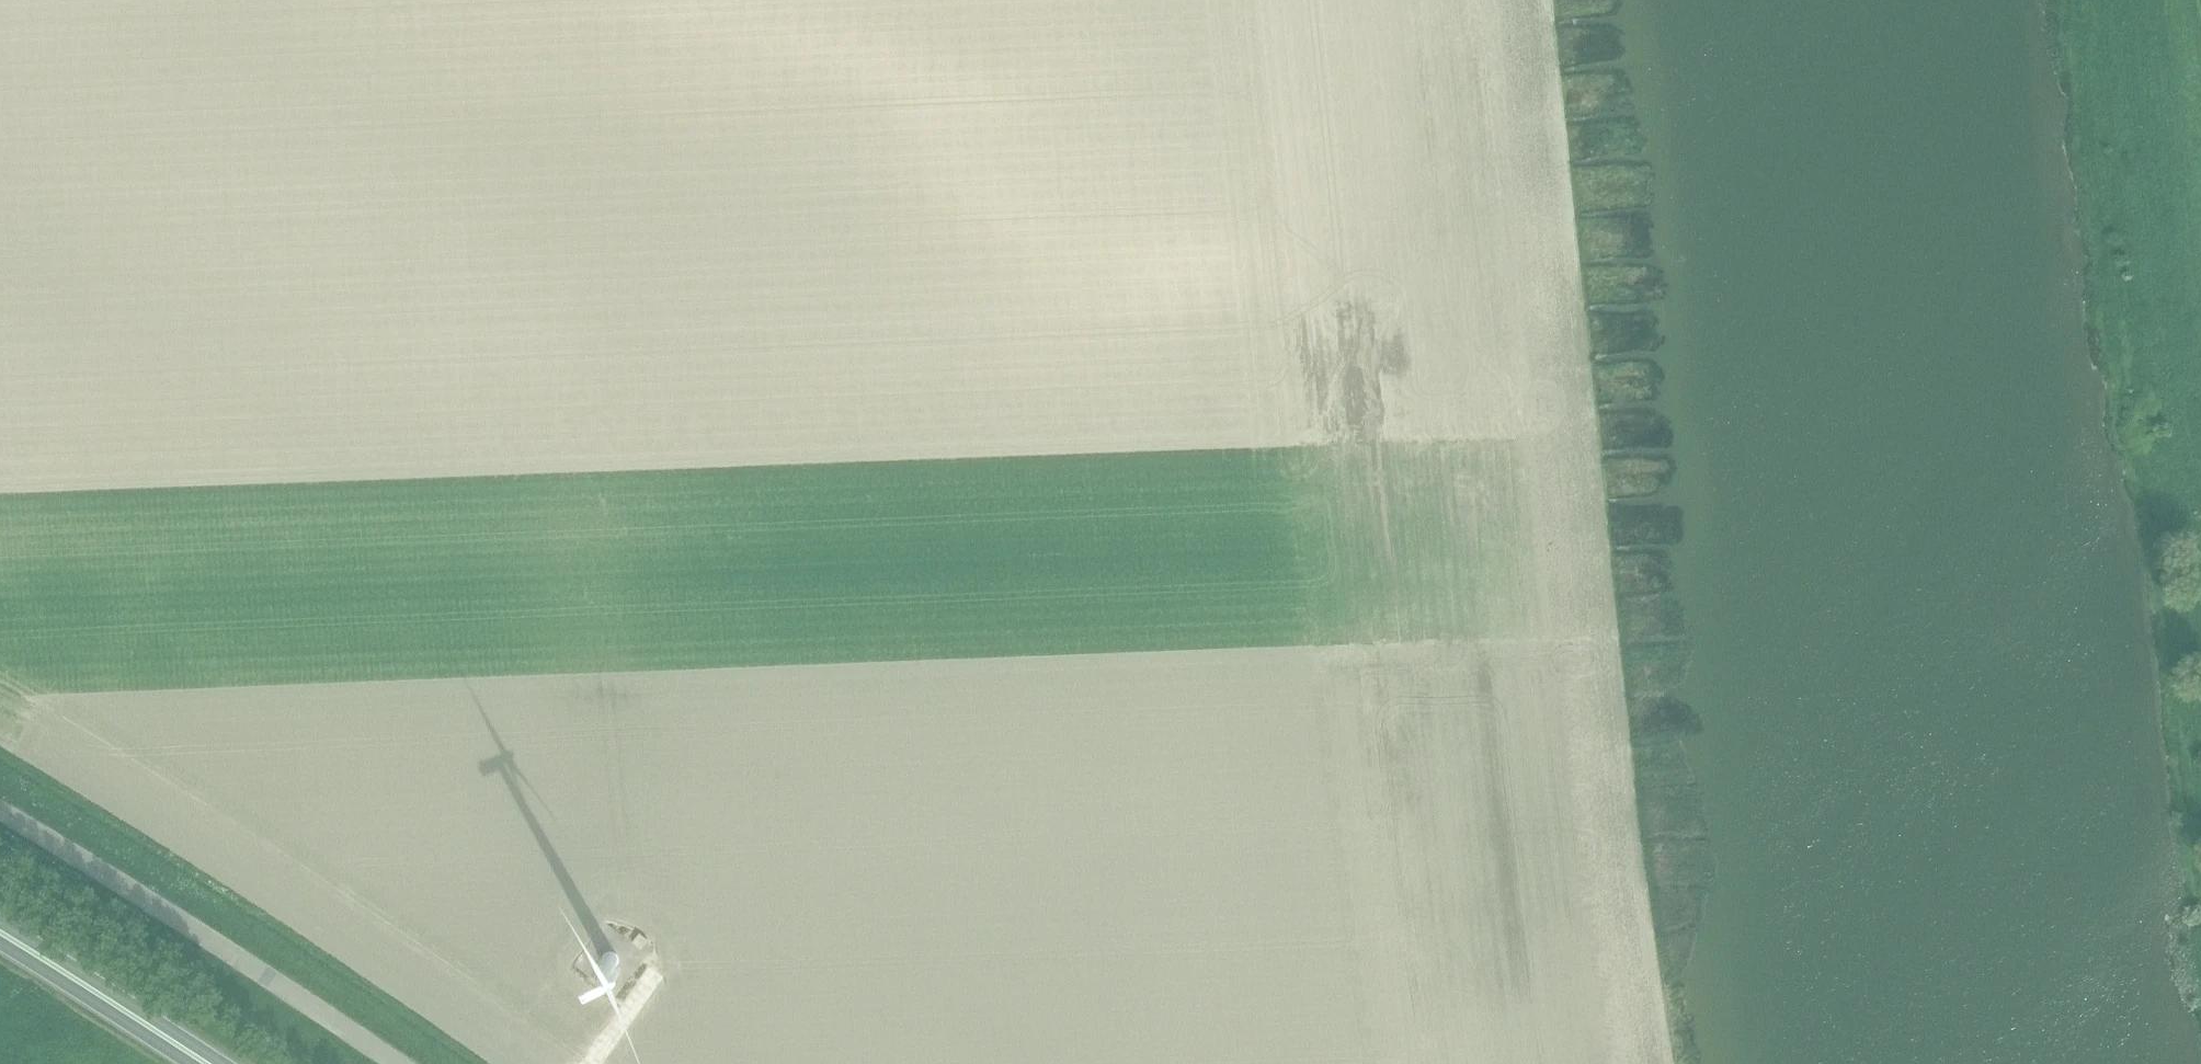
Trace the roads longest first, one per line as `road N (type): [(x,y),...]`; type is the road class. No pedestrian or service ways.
road 1 (unclassified): [(394,1063),(0,814)]
road 2 (trunk): [(207,1063),(0,931)]

